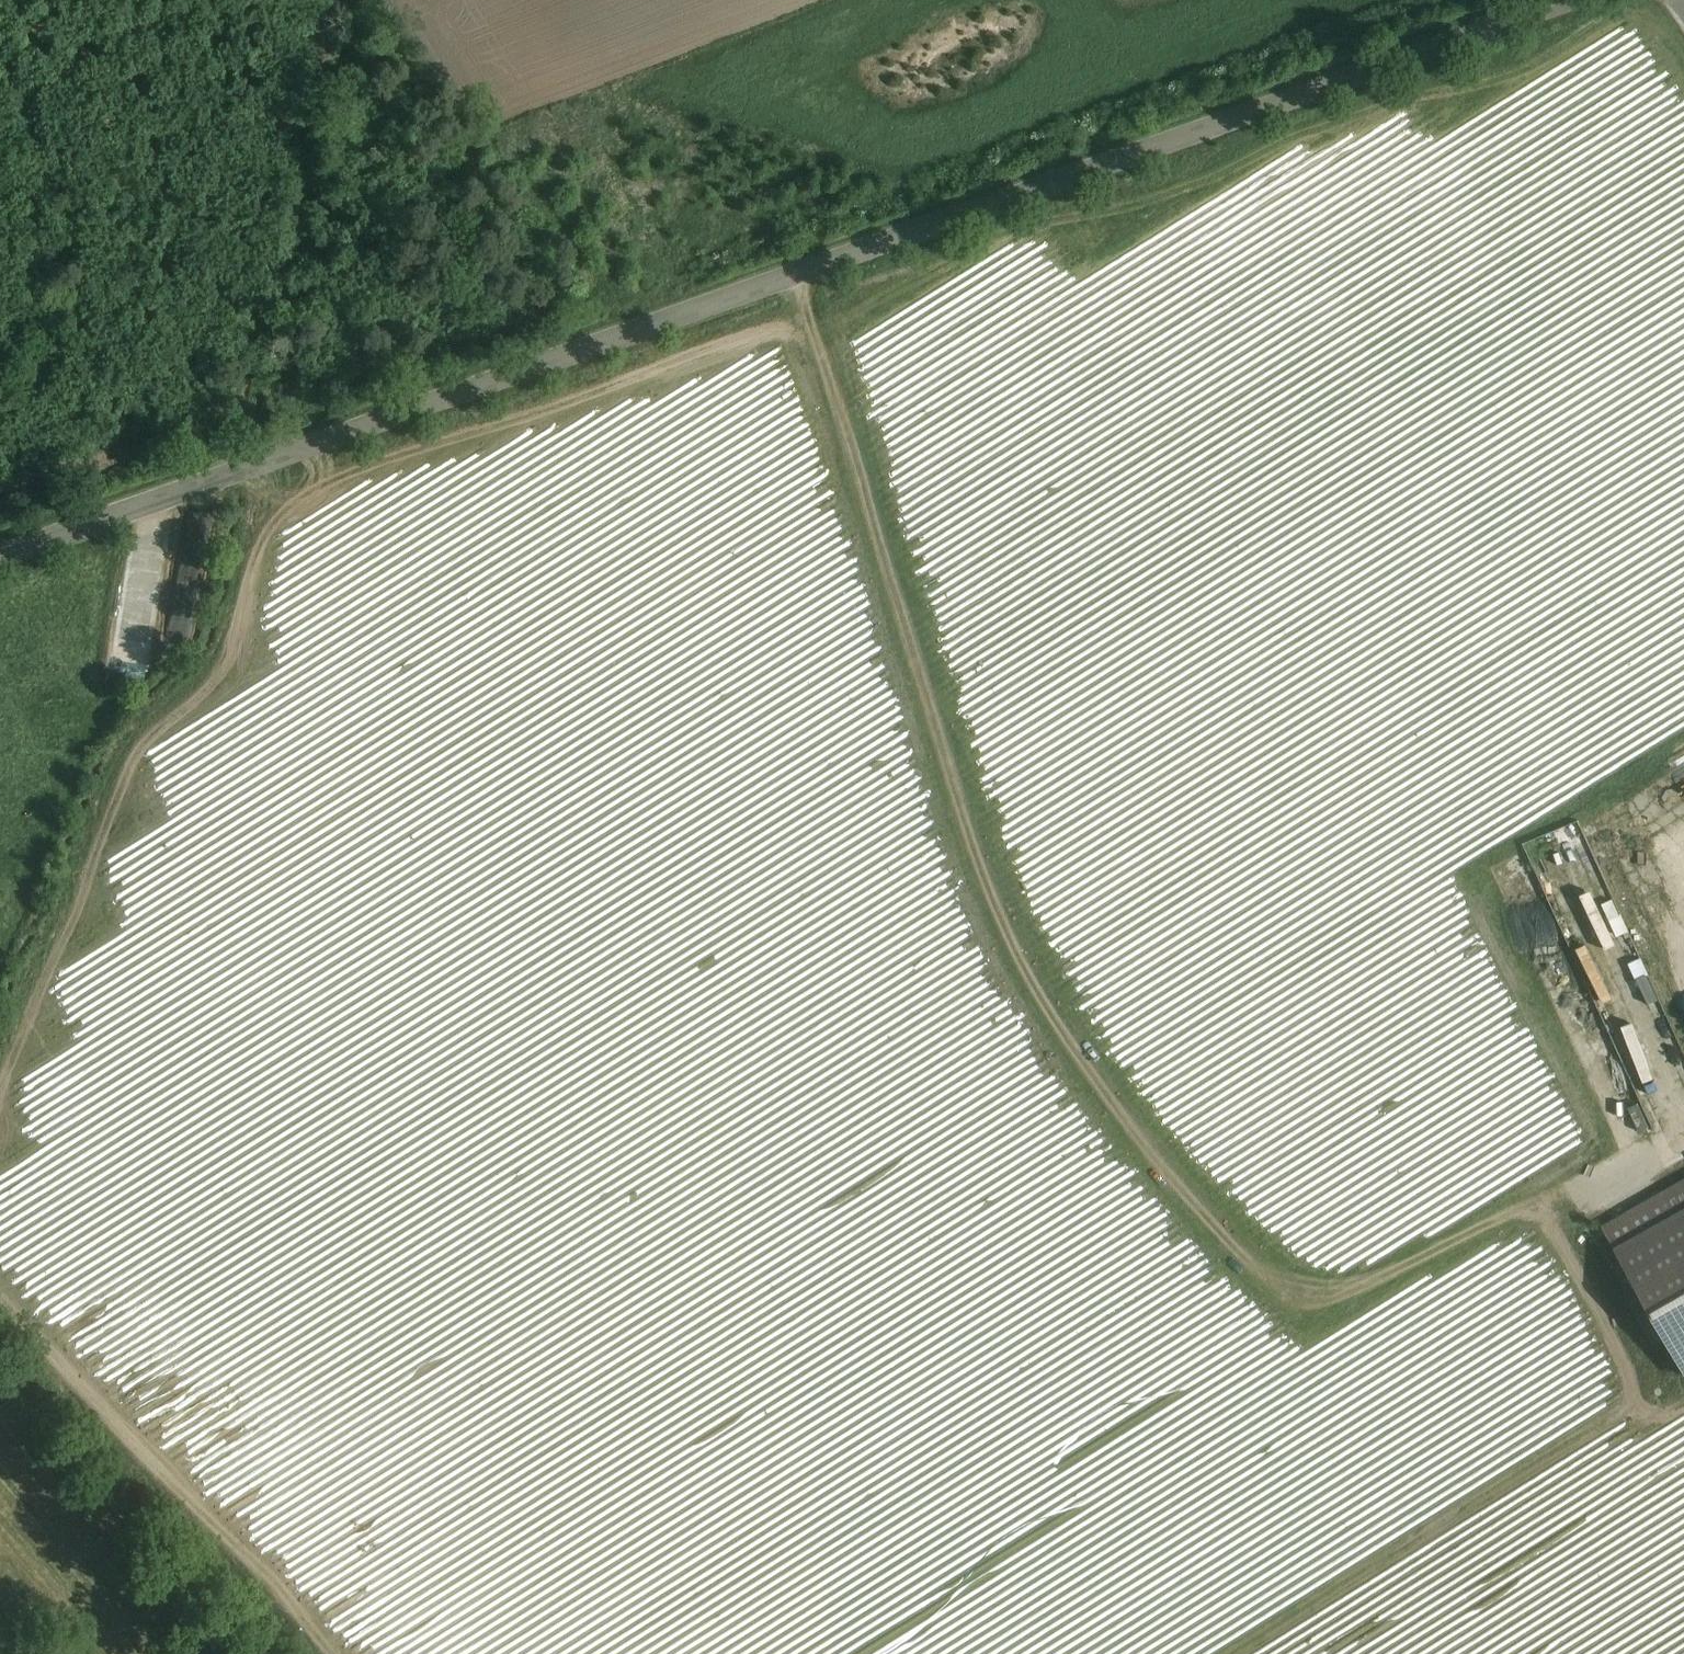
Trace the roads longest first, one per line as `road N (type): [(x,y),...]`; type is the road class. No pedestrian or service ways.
road 1 (unclassified): [(0,556),(1574,0)]
road 2 (track): [(797,275),(893,642),(994,929),(1075,1059),(1285,1304)]

